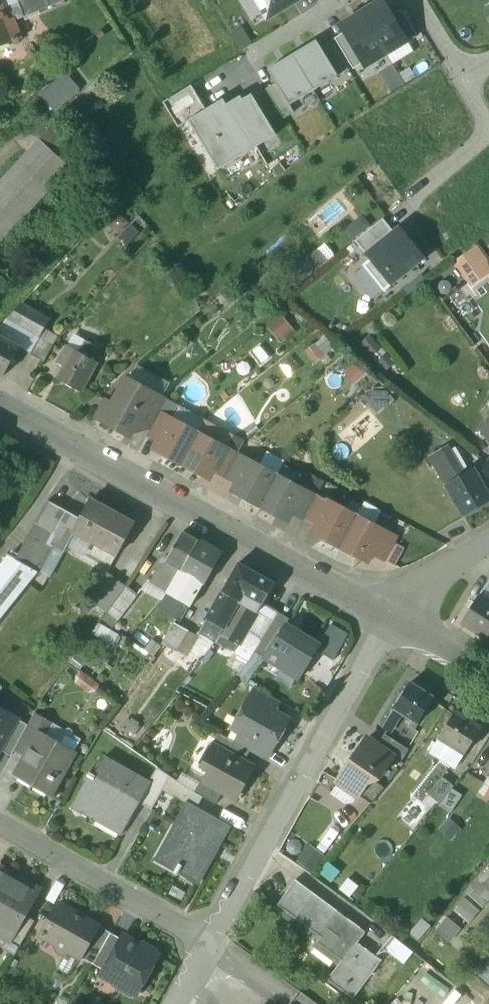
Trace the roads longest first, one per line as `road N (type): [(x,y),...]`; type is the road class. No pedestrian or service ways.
road 1 (residential): [(0,404),(390,617)]
road 2 (residential): [(211,946),(268,829),(390,617)]
road 3 (residential): [(211,946),(0,826)]
road 4 (residential): [(411,207),(486,135),(462,87)]
road 5 (residential): [(390,617),(488,545)]

